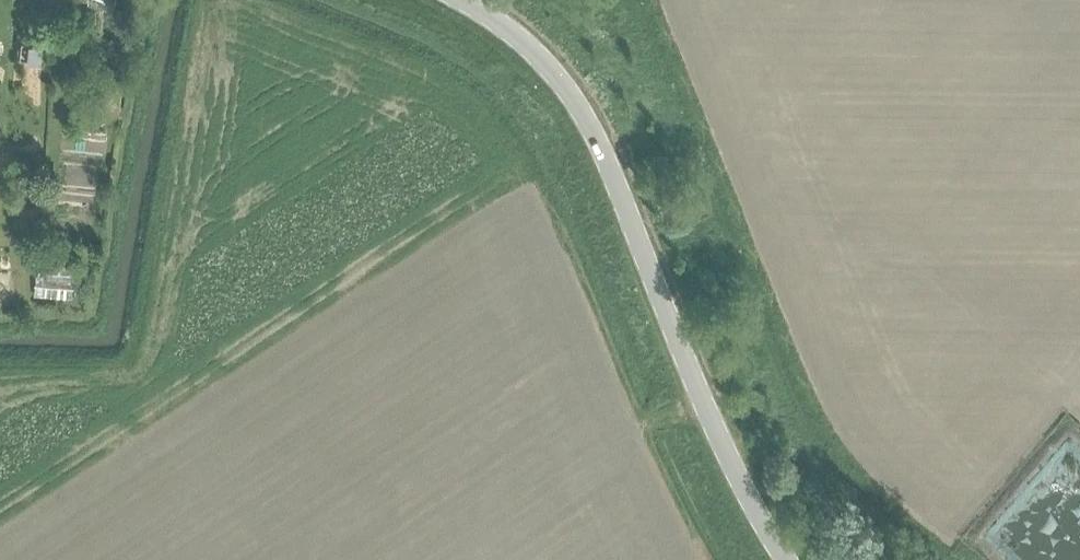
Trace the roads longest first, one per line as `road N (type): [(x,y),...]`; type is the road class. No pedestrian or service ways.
road 1 (tertiary): [(789,559),(753,500),(583,100),(538,47),(493,14),(457,0)]

